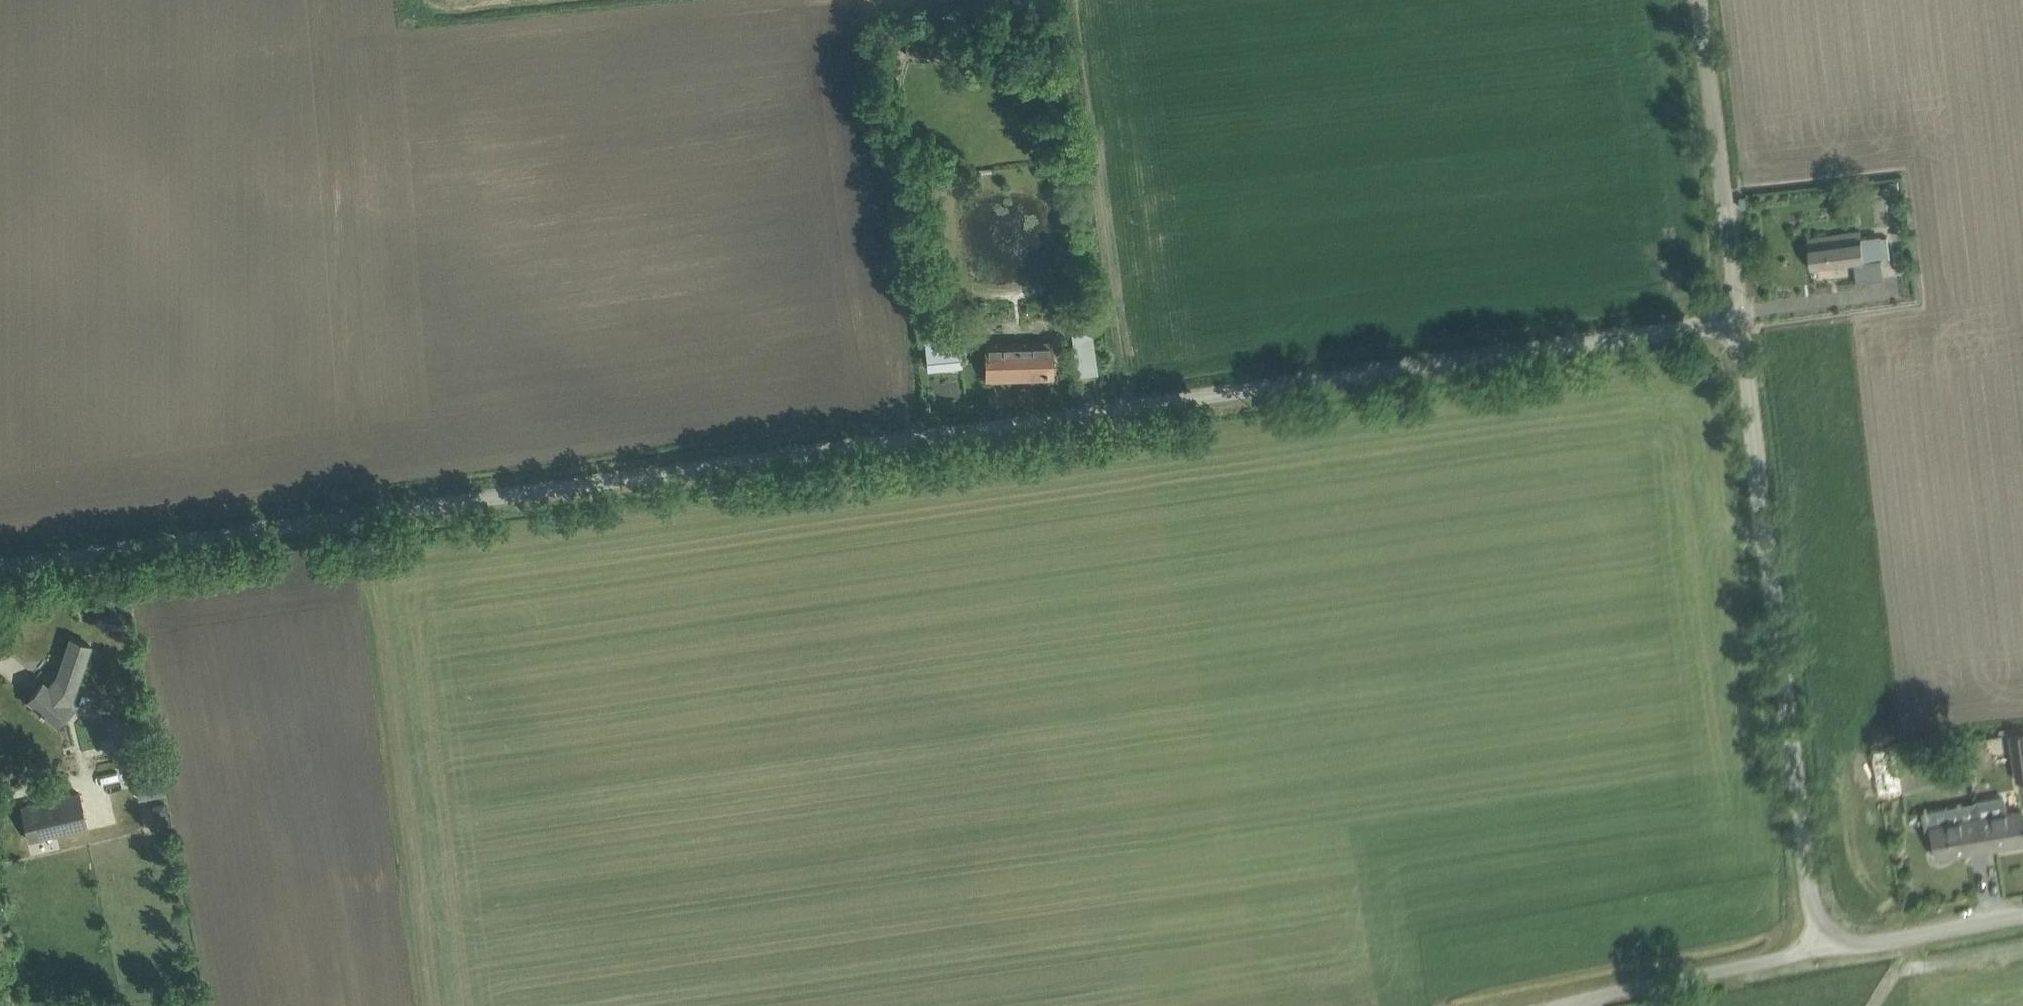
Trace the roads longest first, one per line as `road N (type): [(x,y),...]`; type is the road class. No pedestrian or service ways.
road 1 (unclassified): [(1730,293),(0,566)]
road 2 (unclassified): [(2022,893),(1861,920),(1836,915),(1813,893),(1802,858),(1730,293)]
road 3 (unclassified): [(1730,293),(1695,0)]

